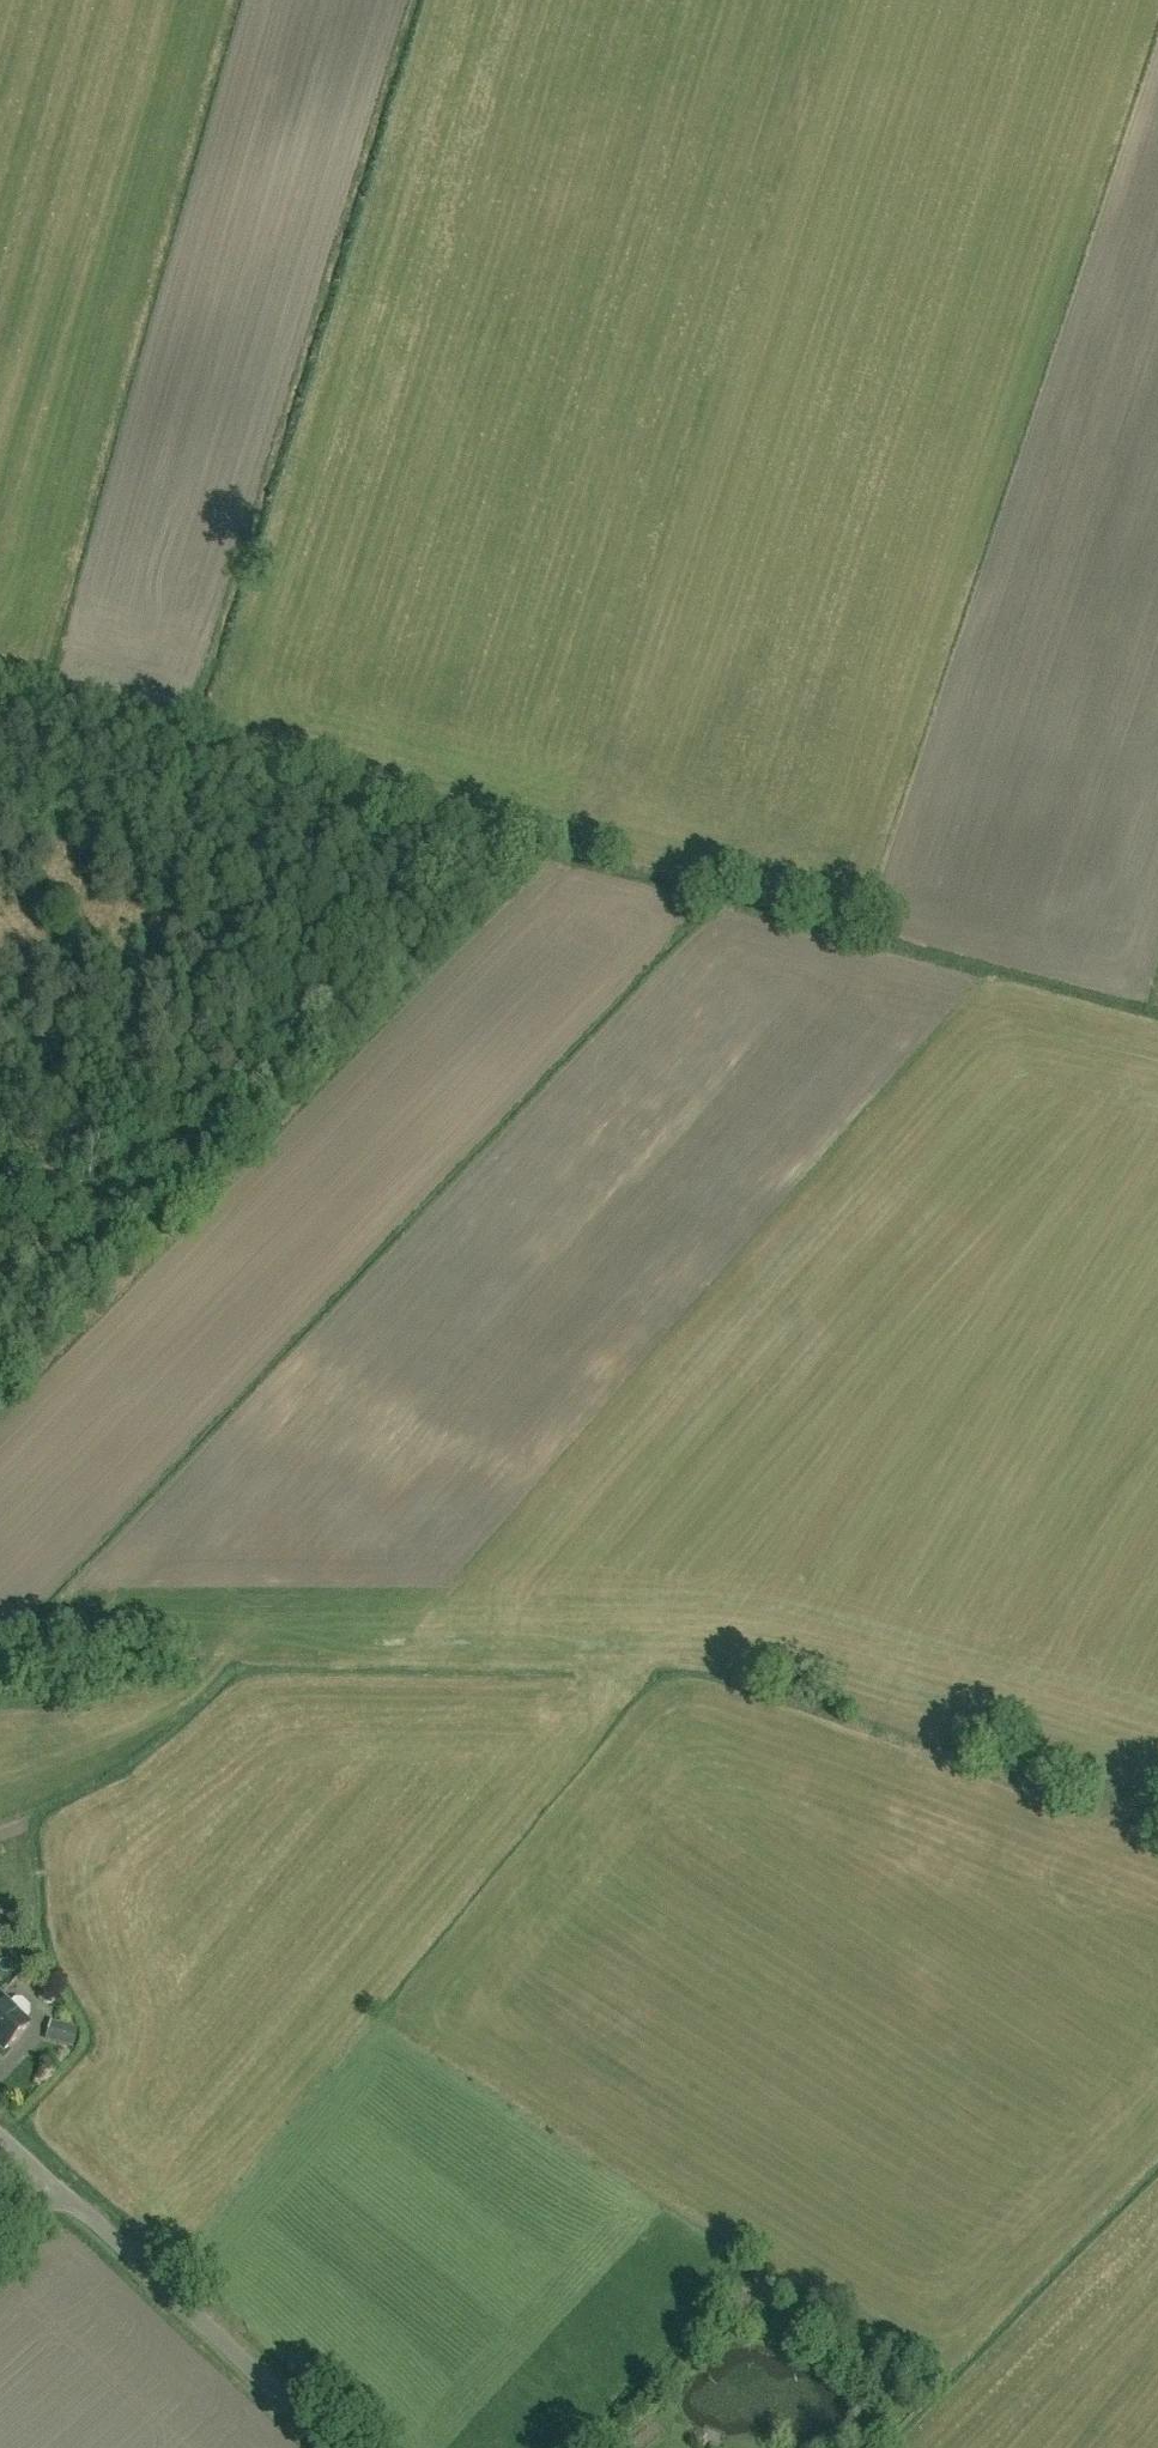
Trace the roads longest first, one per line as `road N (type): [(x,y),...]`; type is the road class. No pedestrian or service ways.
road 1 (unclassified): [(335,2447),(58,2186)]

